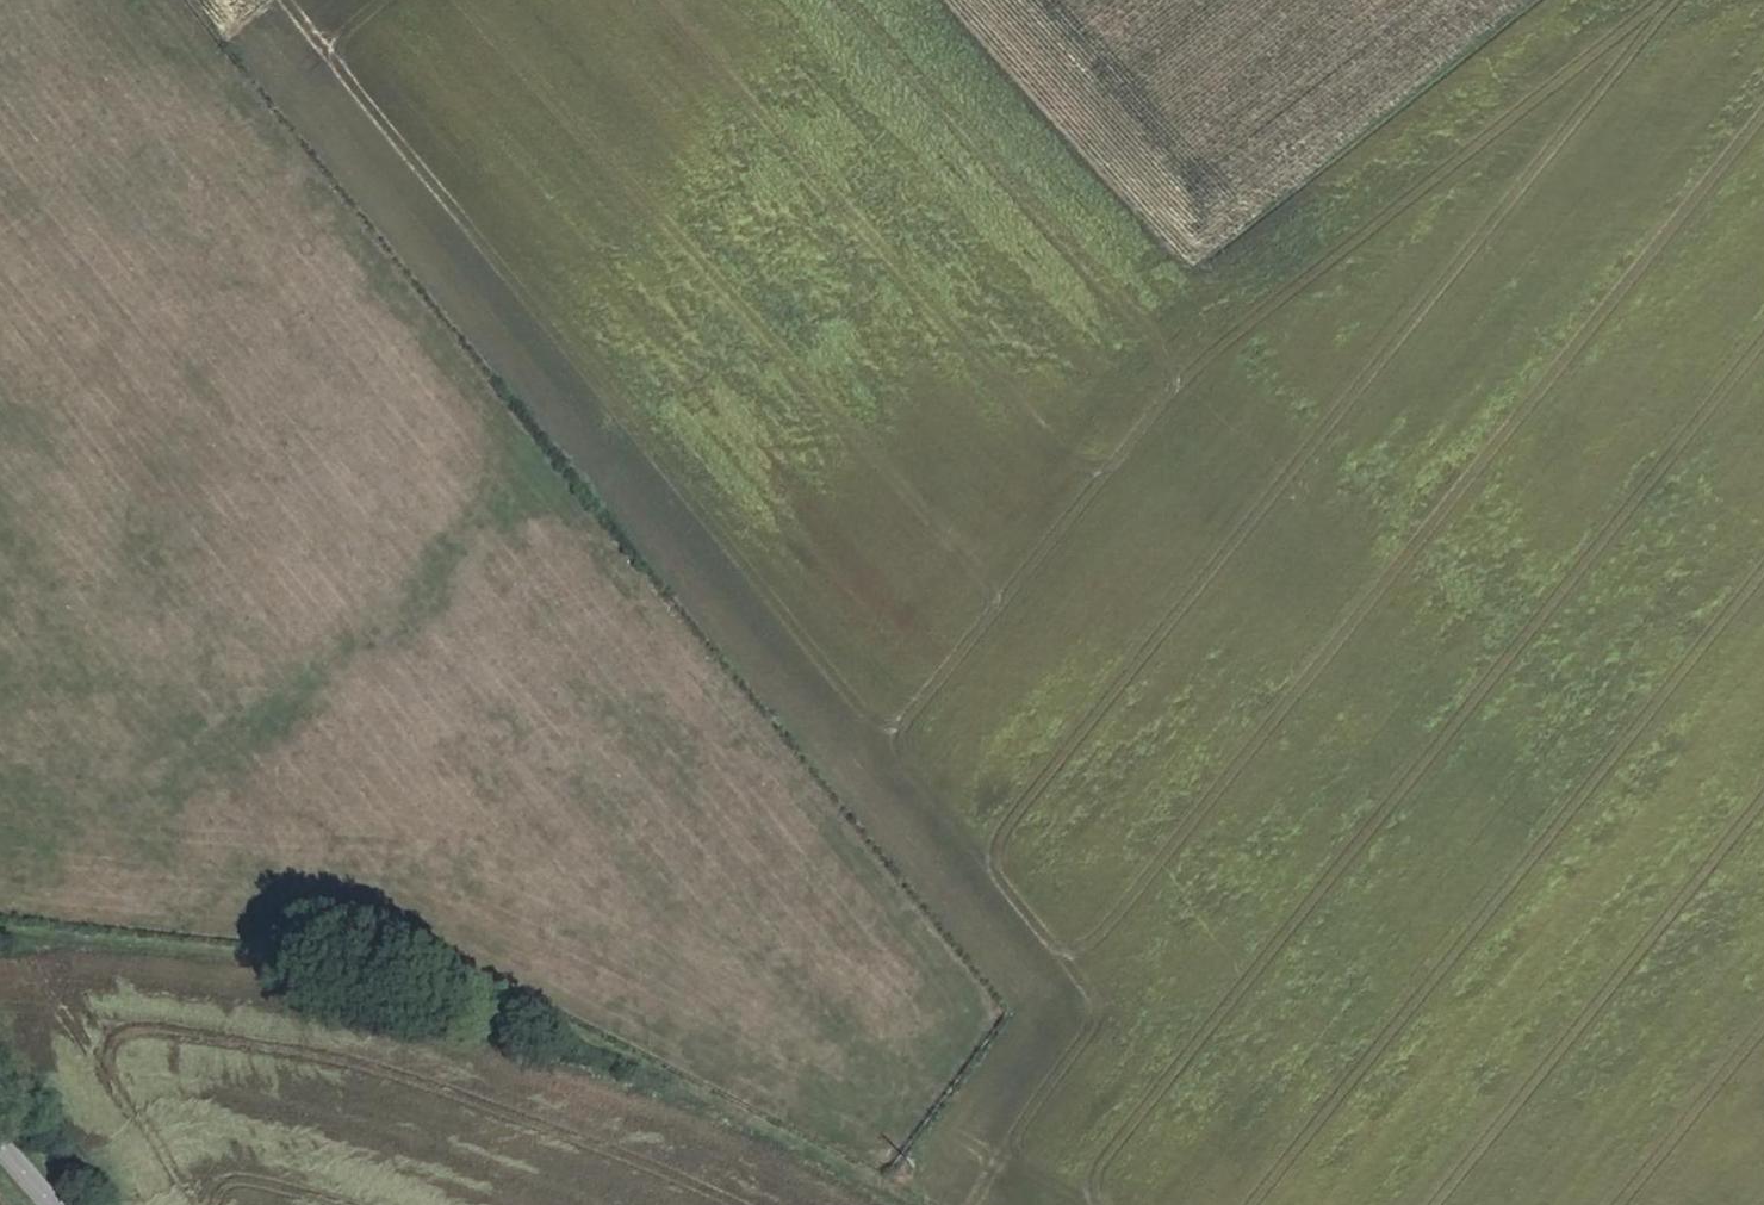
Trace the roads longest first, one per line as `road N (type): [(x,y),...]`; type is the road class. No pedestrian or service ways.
road 1 (track): [(925,1204),(453,982),(279,950),(0,924)]

